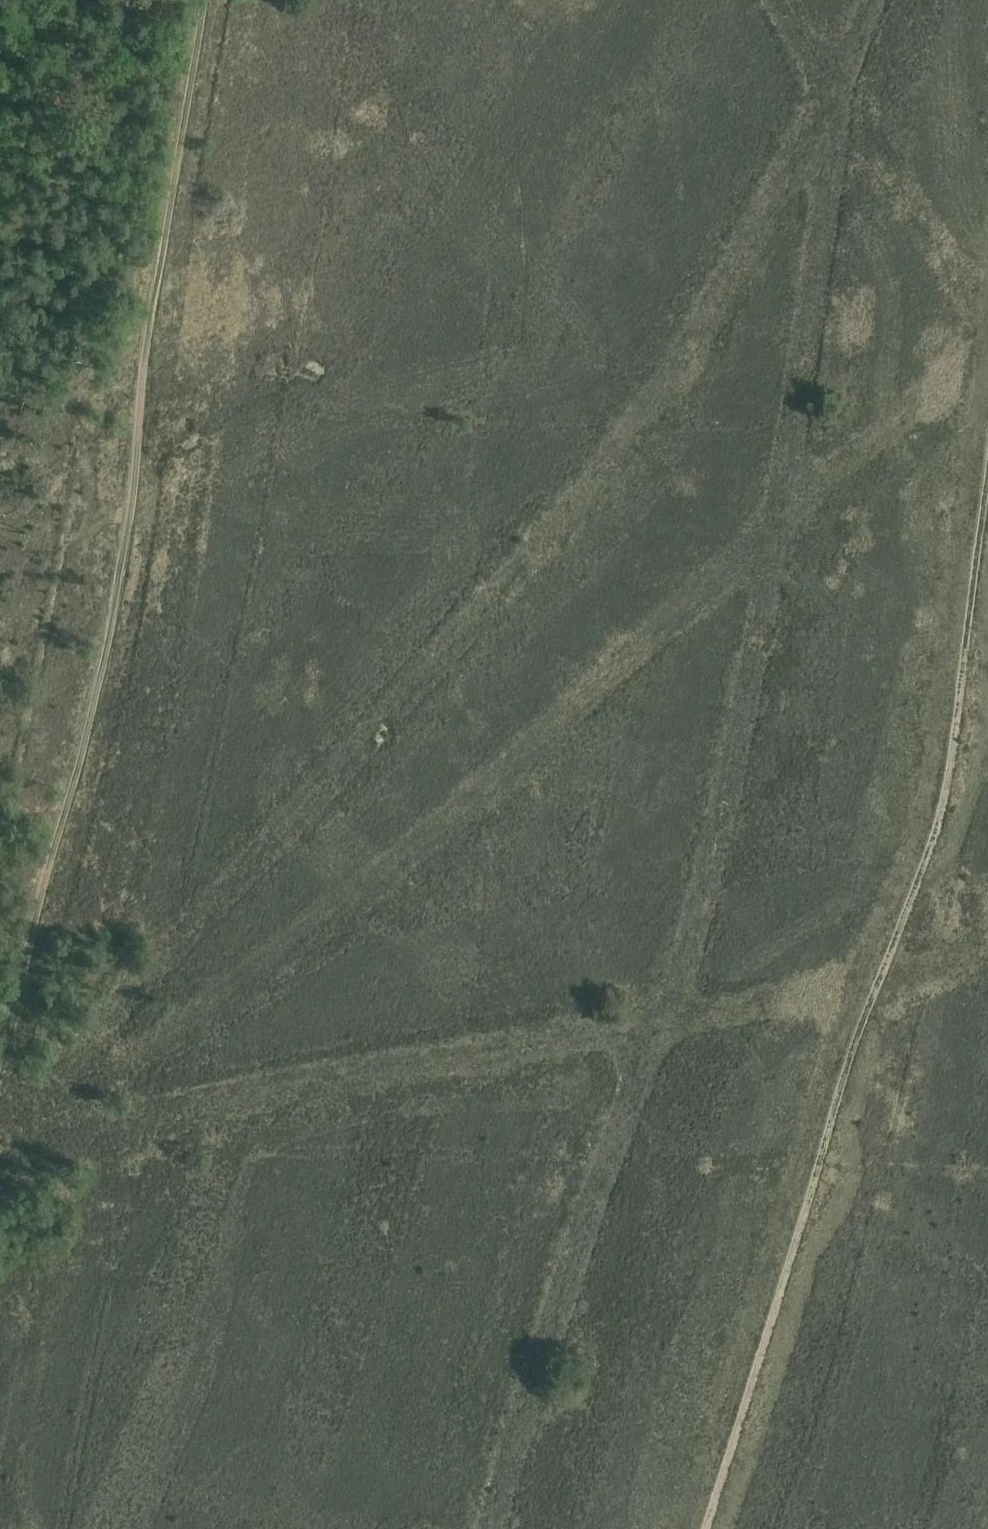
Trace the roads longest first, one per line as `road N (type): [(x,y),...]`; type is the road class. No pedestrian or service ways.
road 1 (track): [(987,477),(934,838),(858,1035),(706,1528)]

